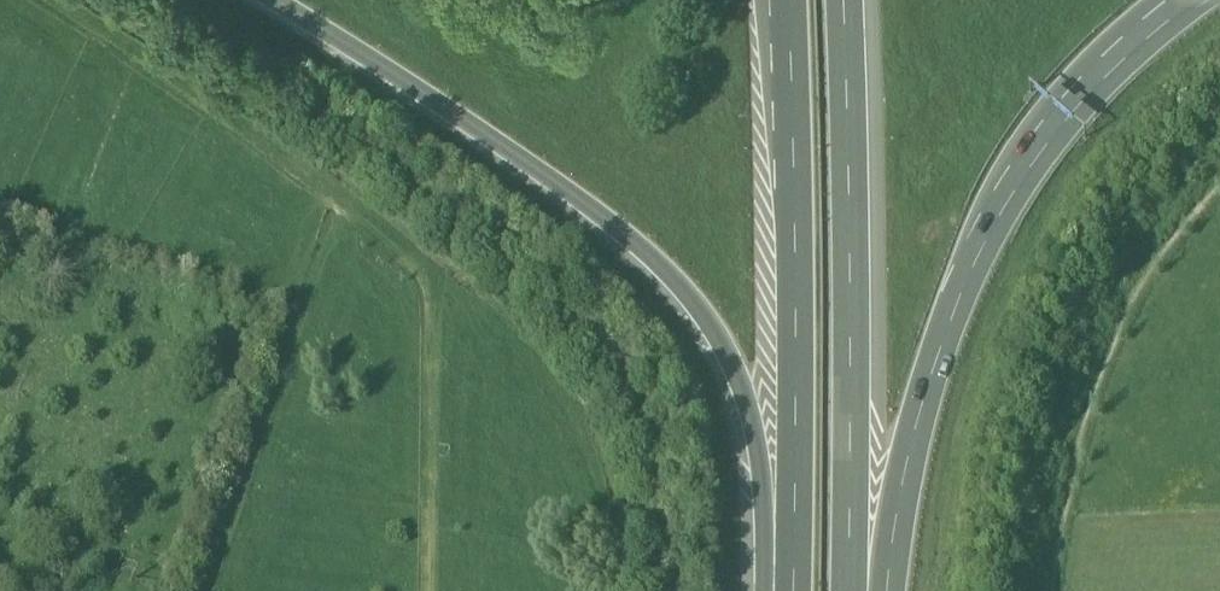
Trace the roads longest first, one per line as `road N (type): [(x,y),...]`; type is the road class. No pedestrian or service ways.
road 1 (motorway): [(273,0),(612,222),(695,301),(734,356),(756,416),(786,553)]
road 2 (motorway): [(889,590),(934,381),(977,259),(1035,158),(1095,84),(1203,0)]
road 3 (motorway): [(853,590),(857,222),(849,0)]
road 4 (motorway): [(785,0),(786,553)]

